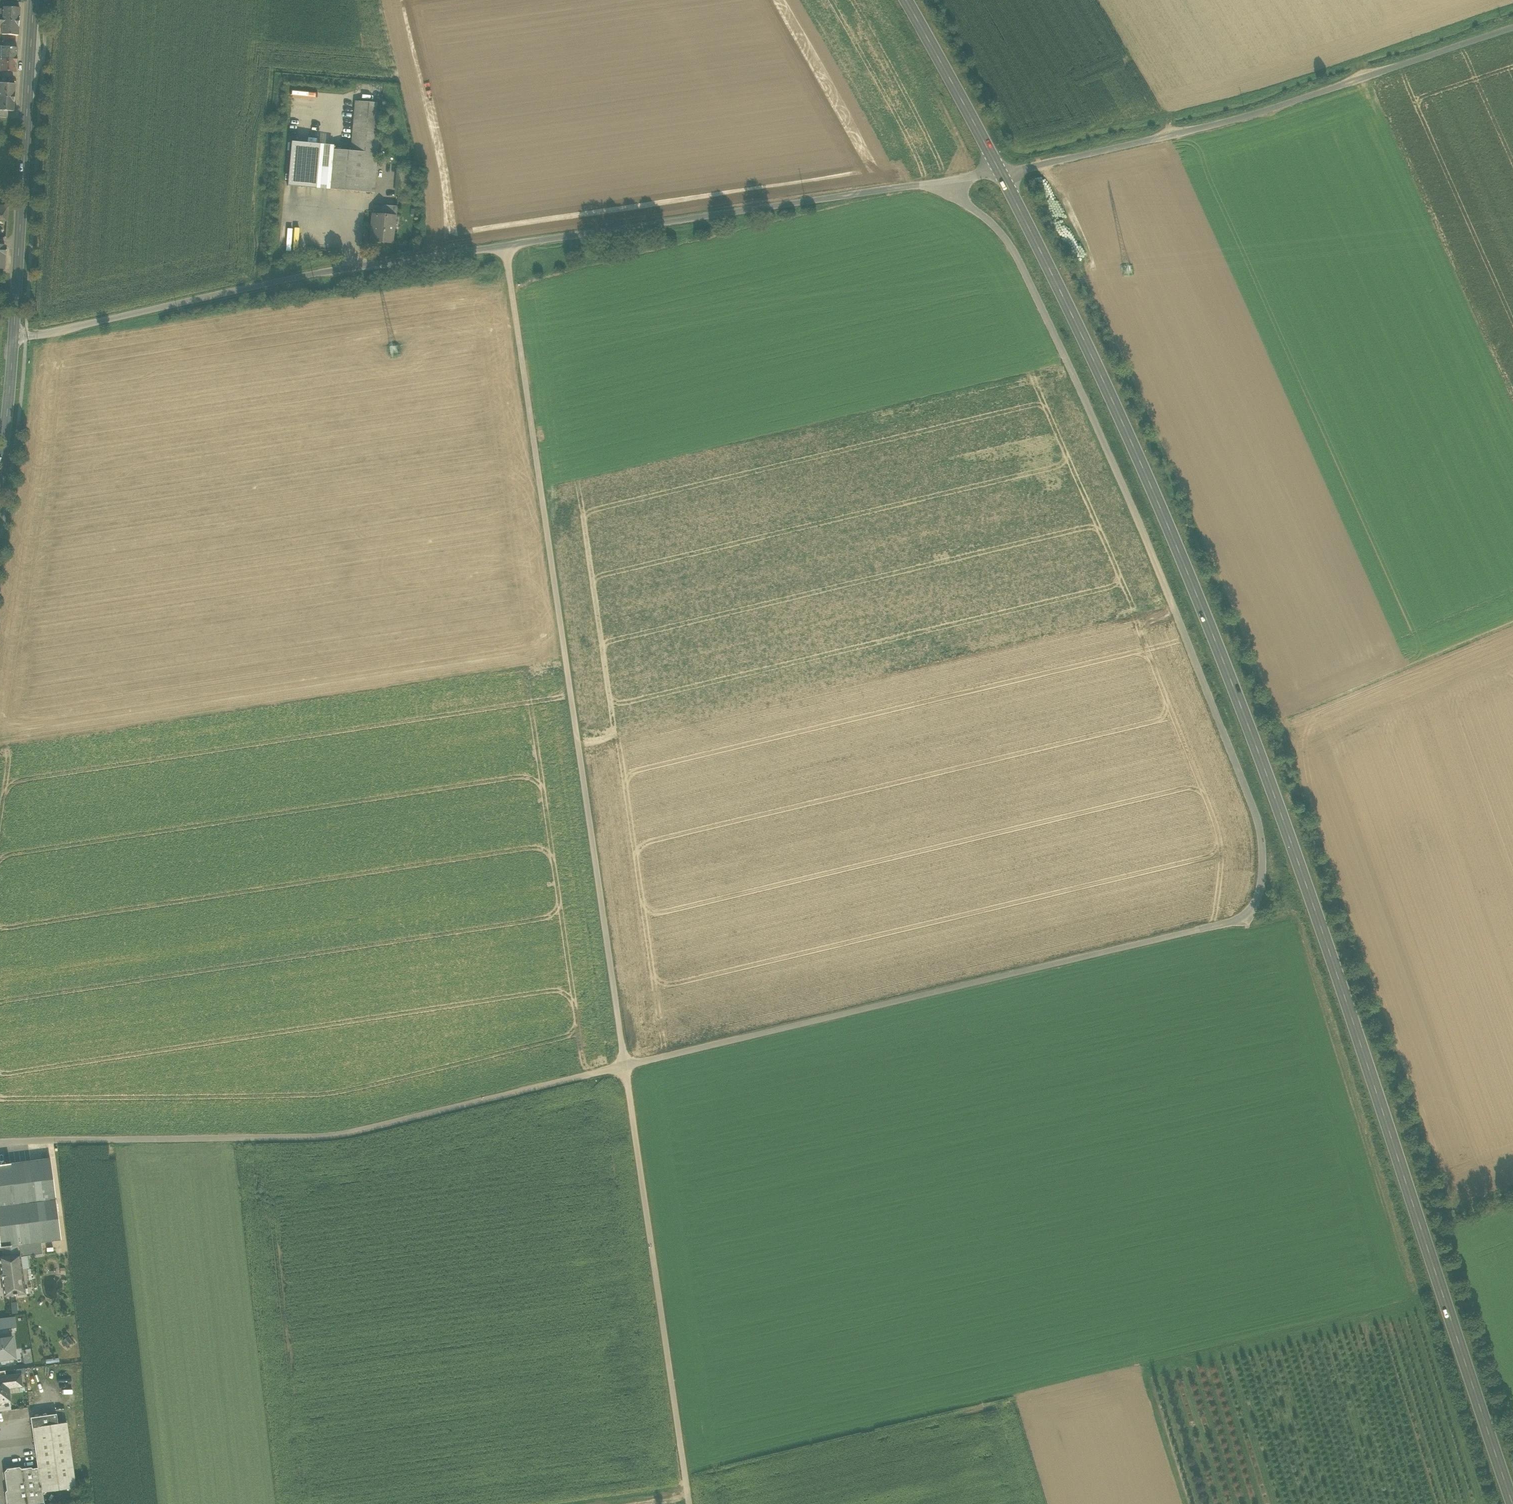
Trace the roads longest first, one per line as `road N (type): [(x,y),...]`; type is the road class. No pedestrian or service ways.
road 1 (track): [(946,180),(1016,254),(1172,606),(1261,830),(1262,874),(1244,917),(336,1135),(47,1140)]
road 2 (secondary): [(1512,1503),(1326,942),(1200,601),(1001,174)]
road 3 (track): [(505,247),(689,1503)]
road 4 (unclassified): [(1001,174),(331,271),(13,338)]
road 5 (residential): [(1512,28),(1266,111),(1001,174)]
road 6 (tertiary): [(13,338),(34,0)]
road 7 (secondary): [(1001,174),(906,0)]
road 8 (tertiary): [(0,462),(13,338)]

